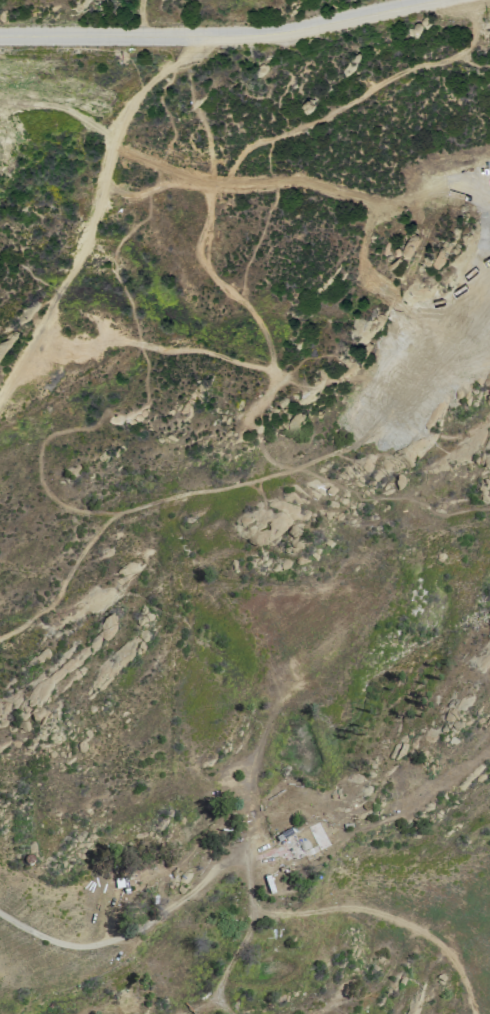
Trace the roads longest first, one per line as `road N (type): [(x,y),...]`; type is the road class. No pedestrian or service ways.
road 1 (tertiary): [(438,0),(251,35),(0,35)]
road 2 (track): [(201,35),(198,47),(141,90),(117,127),(82,246),(0,391)]
road 3 (track): [(223,182),(243,149),(301,129),(418,64),(456,59),(475,44),(468,0)]
road 4 (track): [(132,155),(207,182),(306,182),(378,201),(448,187)]
road 5 (track): [(231,1013),(220,990),(250,913),(252,780),(273,708)]
road 6 (track): [(476,1013),(445,950),(377,911),(250,913)]
road 7 (track): [(207,182),(201,247),(217,281),(270,344),(273,383),(243,420)]
road 8 (track): [(288,379),(167,343),(38,330)]
road 9 (track): [(137,506),(94,537),(56,600),(0,635)]
road 10 (track): [(275,815),(293,799),(309,805),(327,821),(337,847),(328,886),(291,915)]

